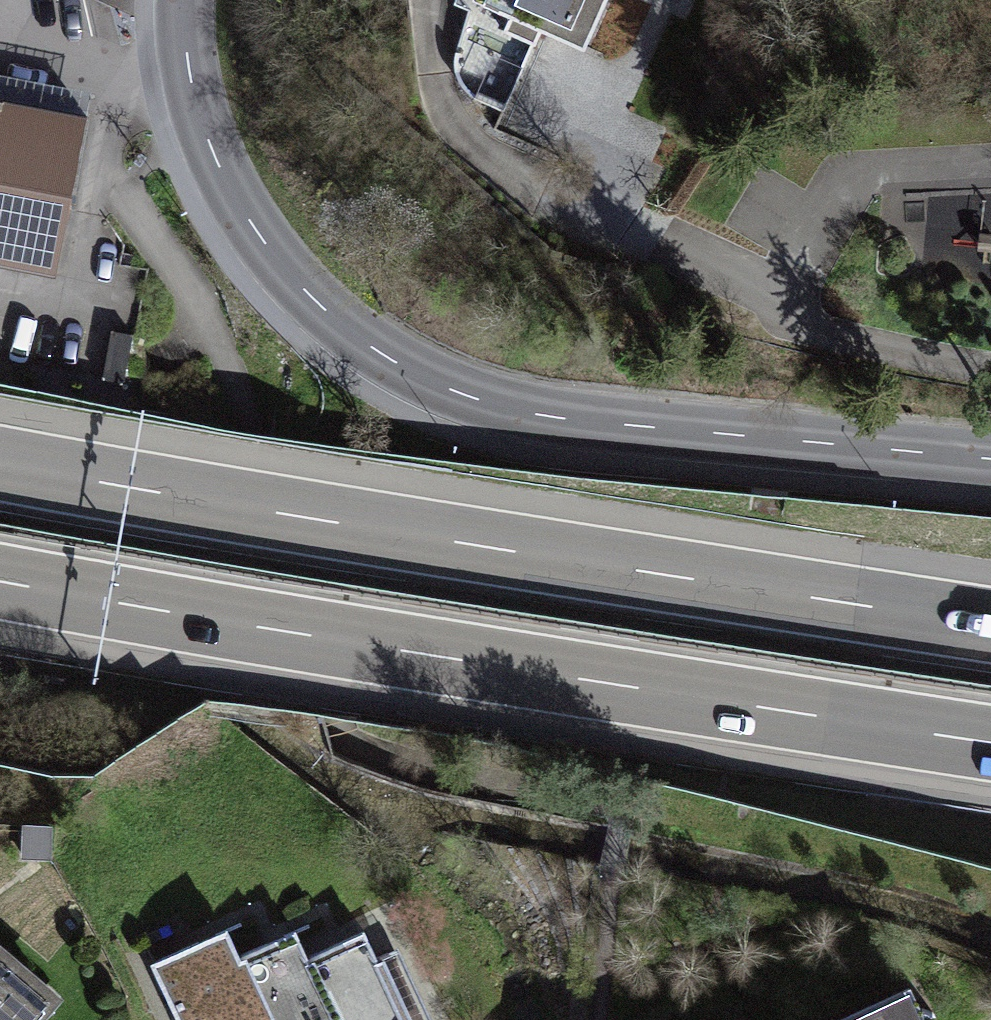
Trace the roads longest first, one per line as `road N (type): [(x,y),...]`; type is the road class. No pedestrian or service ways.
road 1 (residential): [(187,0),(193,91),(209,144),(238,200),(323,308),(411,371),(530,415),(990,460)]
road 2 (motorway): [(0,584),(990,745)]
road 3 (motorway): [(990,623),(0,463)]
road 4 (residential): [(990,370),(813,330),(779,305),(861,170),(990,161)]

